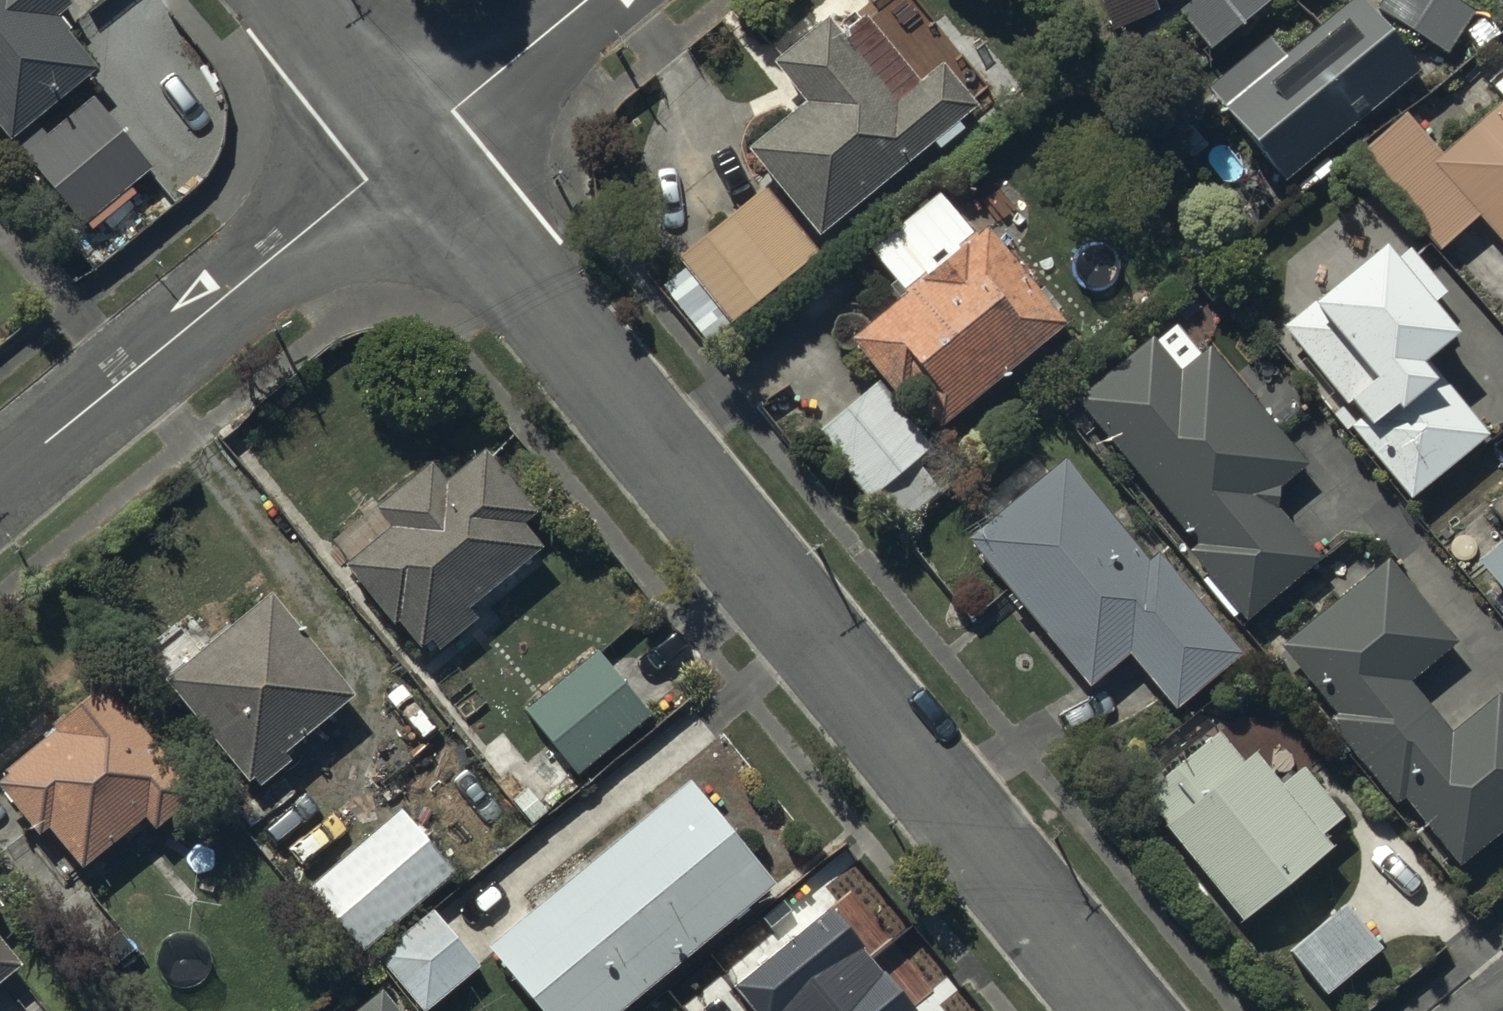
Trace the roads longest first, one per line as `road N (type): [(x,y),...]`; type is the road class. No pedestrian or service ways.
road 1 (residential): [(1119,1010),(413,143)]
road 2 (residential): [(0,481),(413,143)]
road 3 (residential): [(413,143),(588,0)]
road 4 (residential): [(413,143),(294,0)]

